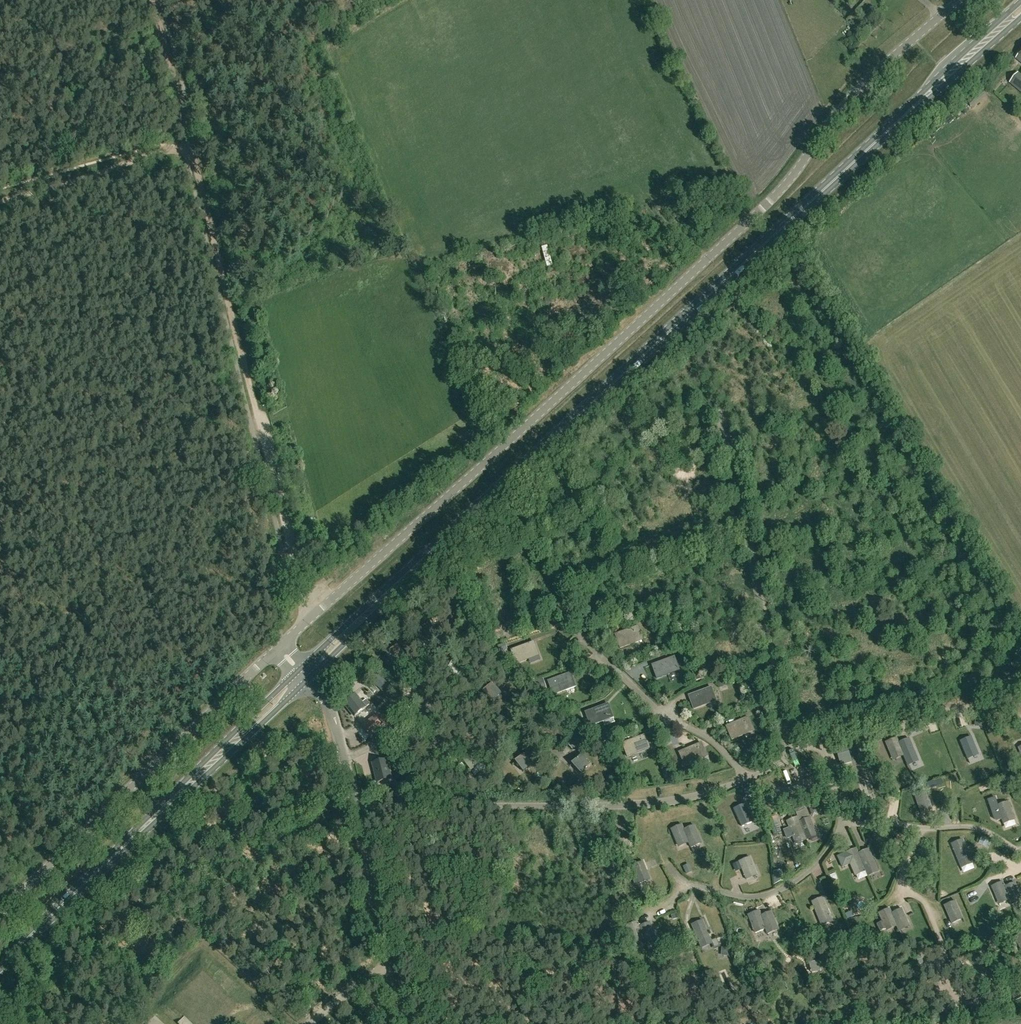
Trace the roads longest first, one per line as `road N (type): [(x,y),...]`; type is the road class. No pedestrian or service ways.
road 1 (unclassified): [(283,645),(767,205),(849,98),(958,0)]
road 2 (track): [(307,622),(150,0)]
road 3 (primary): [(504,482),(946,77)]
road 4 (unclassified): [(354,805),(657,802),(747,777)]
road 5 (unclassified): [(0,912),(283,645)]
road 6 (primary): [(91,878),(312,678)]
road 7 (primary): [(302,668),(91,878)]
road 8 (primary): [(504,482),(302,668)]
road 9 (primary): [(312,678),(504,482)]
road 10 (unclassified): [(407,1023),(354,805)]
road 11 (track): [(1020,718),(938,709),(822,738)]
road 12 (track): [(190,145),(0,202)]
road 13 (unclassified): [(354,805),(328,702),(312,678)]
road 14 (primary): [(0,966),(91,878)]

